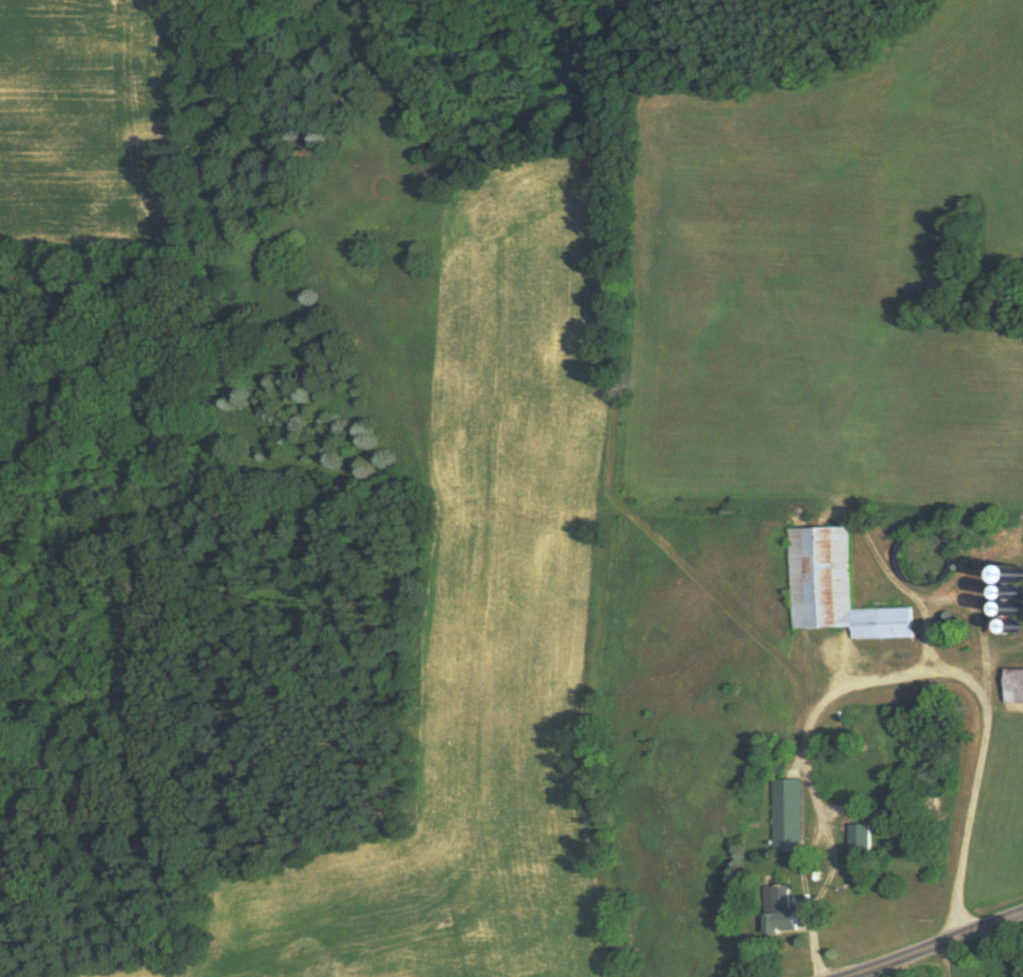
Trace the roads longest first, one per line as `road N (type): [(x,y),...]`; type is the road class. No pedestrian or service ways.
road 1 (residential): [(1022,919),(871,976)]

